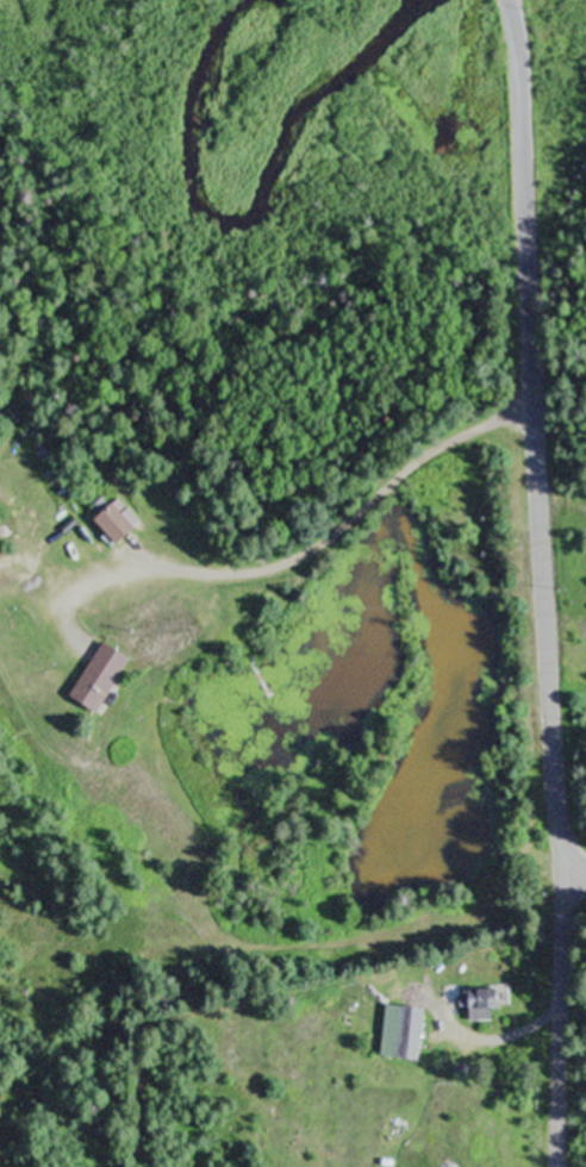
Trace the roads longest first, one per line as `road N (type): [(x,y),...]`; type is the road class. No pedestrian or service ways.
road 1 (residential): [(585,865),(559,830),(518,95),(506,0)]
road 2 (residential): [(0,584),(239,568),(303,553),(442,442),(534,410)]
road 3 (residential): [(562,1166),(561,899),(573,856)]

